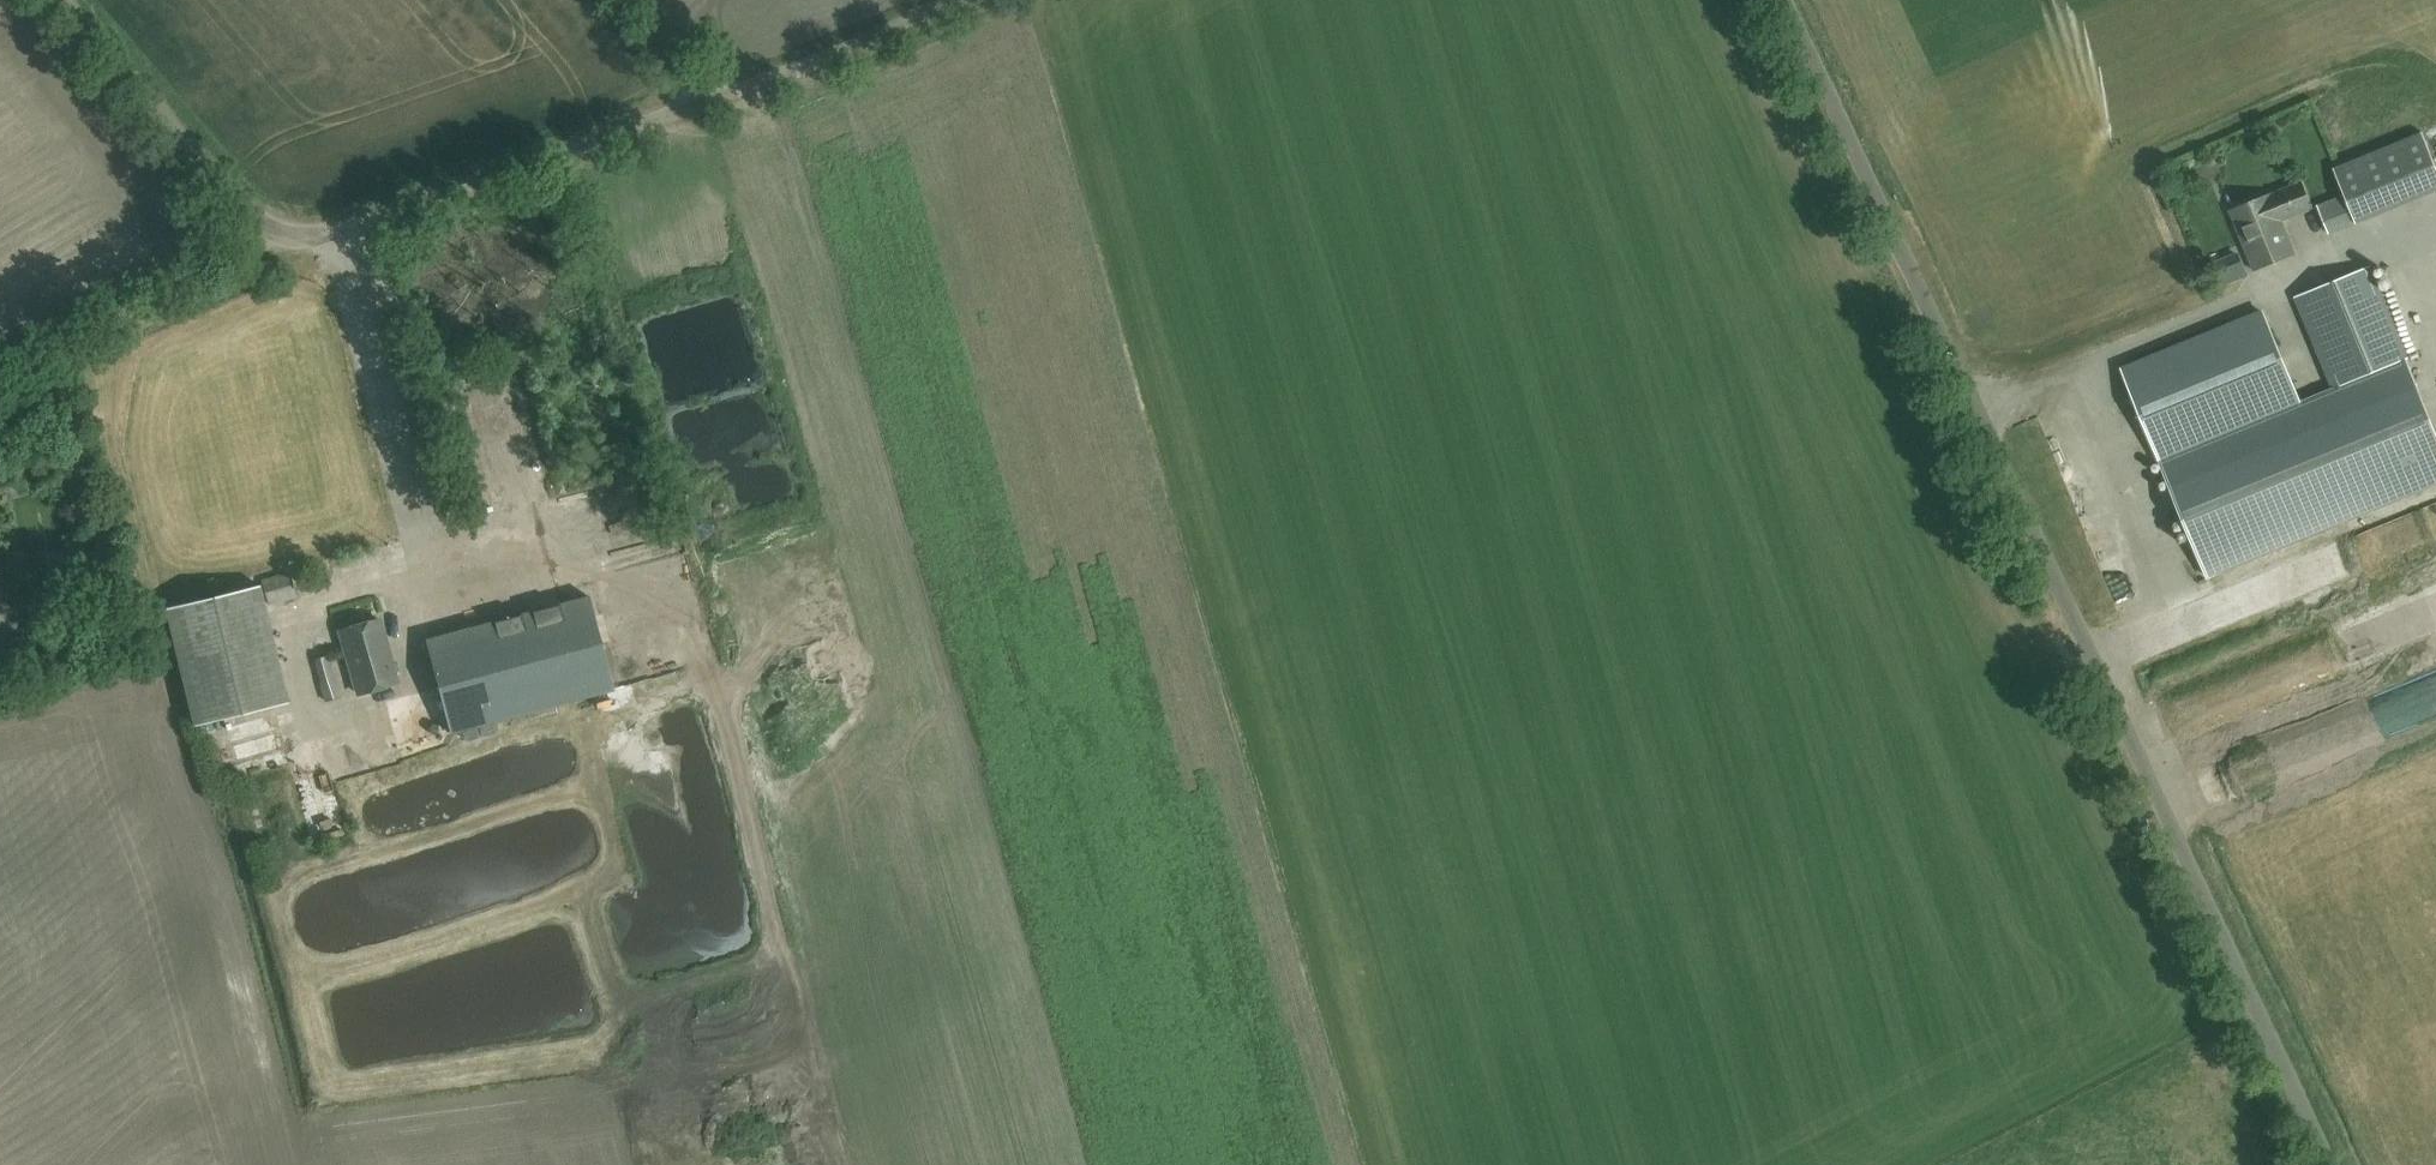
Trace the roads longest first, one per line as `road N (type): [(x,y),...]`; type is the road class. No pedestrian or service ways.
road 1 (unclassified): [(2328,1164),(1786,0)]
road 2 (unclassified): [(963,0),(704,101),(308,237),(266,229),(233,199),(62,0)]

